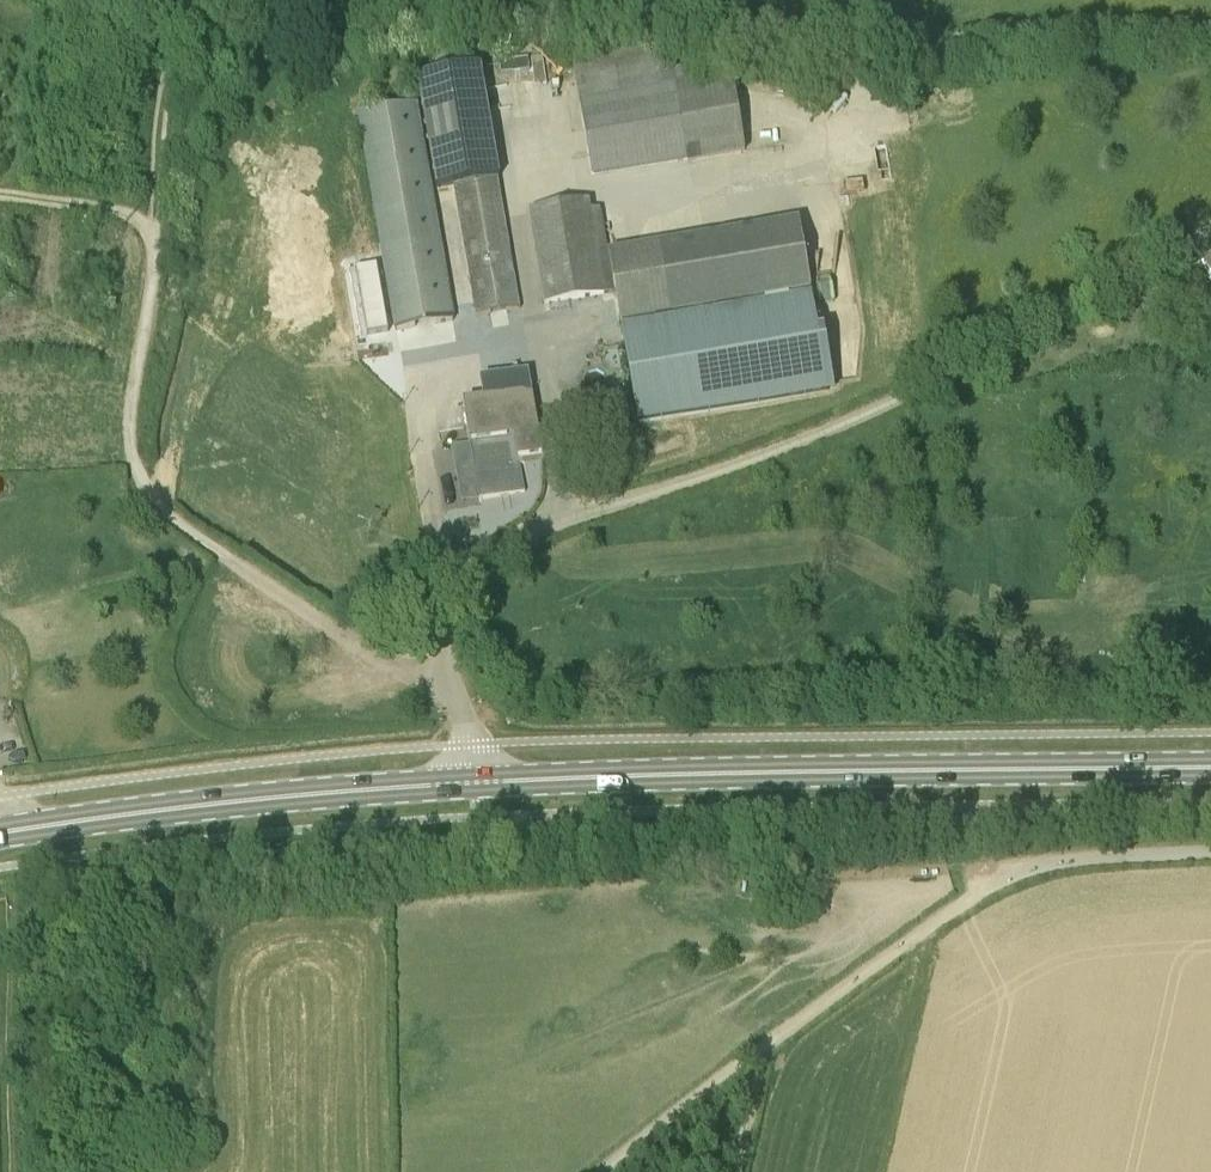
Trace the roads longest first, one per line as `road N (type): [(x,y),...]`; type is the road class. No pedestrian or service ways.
road 1 (unclassified): [(476,782),(467,722),(444,658),(462,583),(499,547),(524,531),(843,423),(1040,327),(1210,230)]
road 2 (track): [(0,195),(116,210),(150,232),(155,264),(132,425),(137,464),(155,502),(296,605),(453,696)]
road 3 (secondary): [(476,782),(1210,768)]
road 4 (unclassified): [(761,1048),(938,920),(1017,876),(1084,857),(1210,851)]
road 5 (secondary): [(0,831),(260,796),(476,782)]
road 6 (track): [(156,246),(162,96),(195,0)]
road 7 (track): [(601,1171),(761,1048)]
road 8 (track): [(738,1171),(761,1048)]

